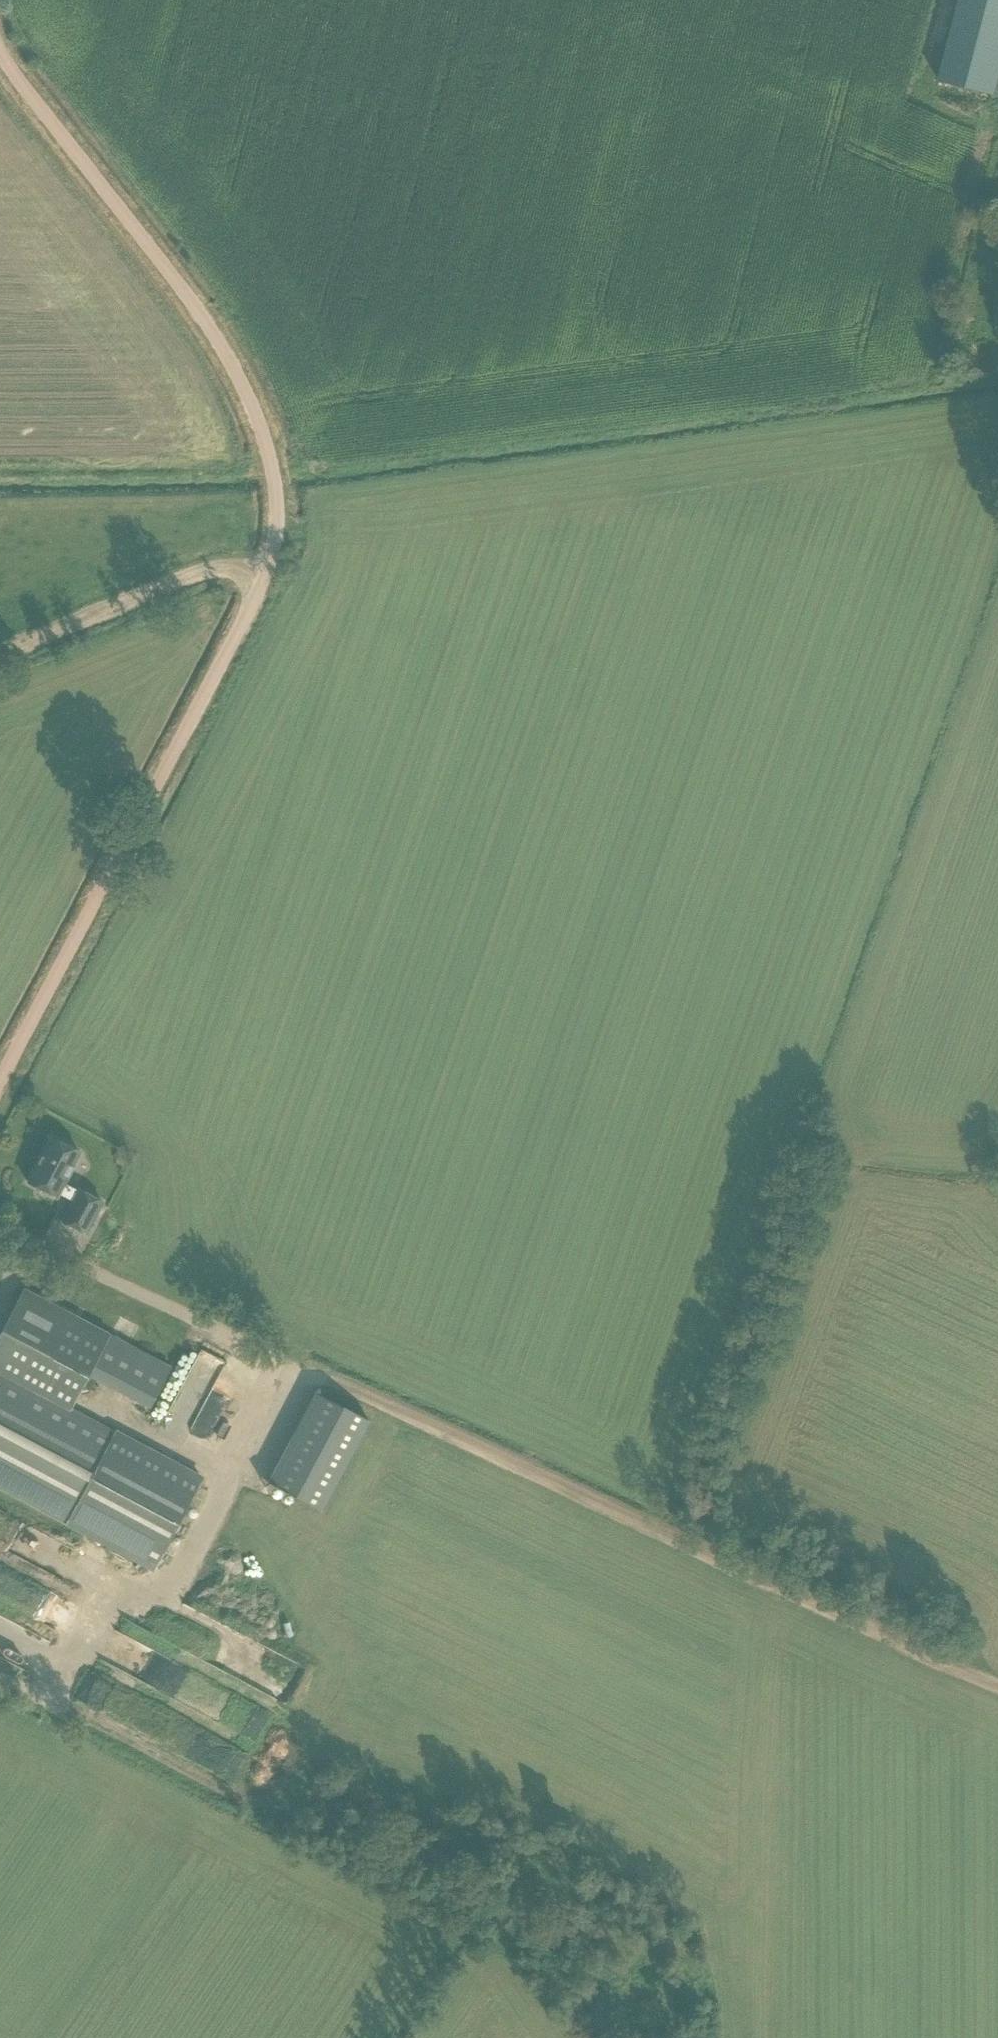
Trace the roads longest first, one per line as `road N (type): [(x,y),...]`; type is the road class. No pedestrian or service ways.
road 1 (unclassified): [(0,1079),(262,580),(277,509),(270,457),(232,366),(0,53)]
road 2 (track): [(997,1685),(0,1231)]
road 3 (track): [(0,654),(223,567),(268,566)]

